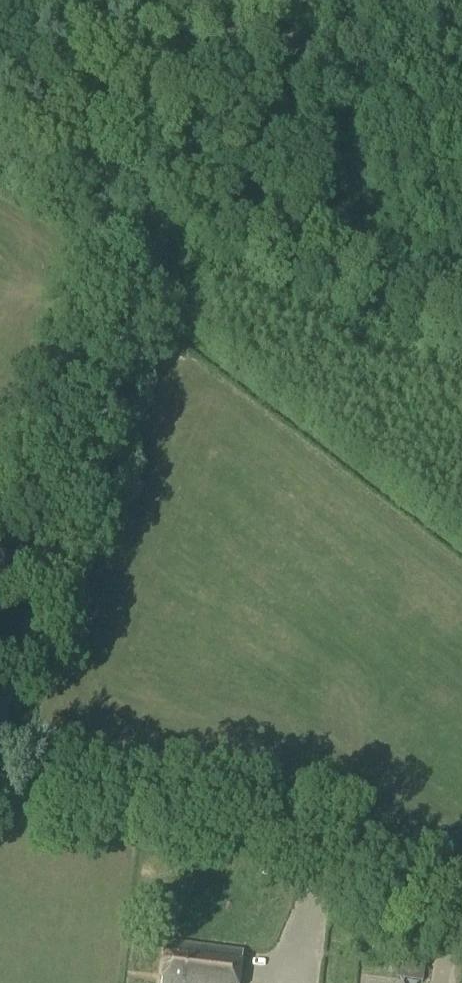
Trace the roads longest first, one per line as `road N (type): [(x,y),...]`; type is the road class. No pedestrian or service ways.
road 1 (unclassified): [(0,711),(237,0)]
road 2 (unclassified): [(461,943),(316,839),(248,823),(38,802),(0,789)]

